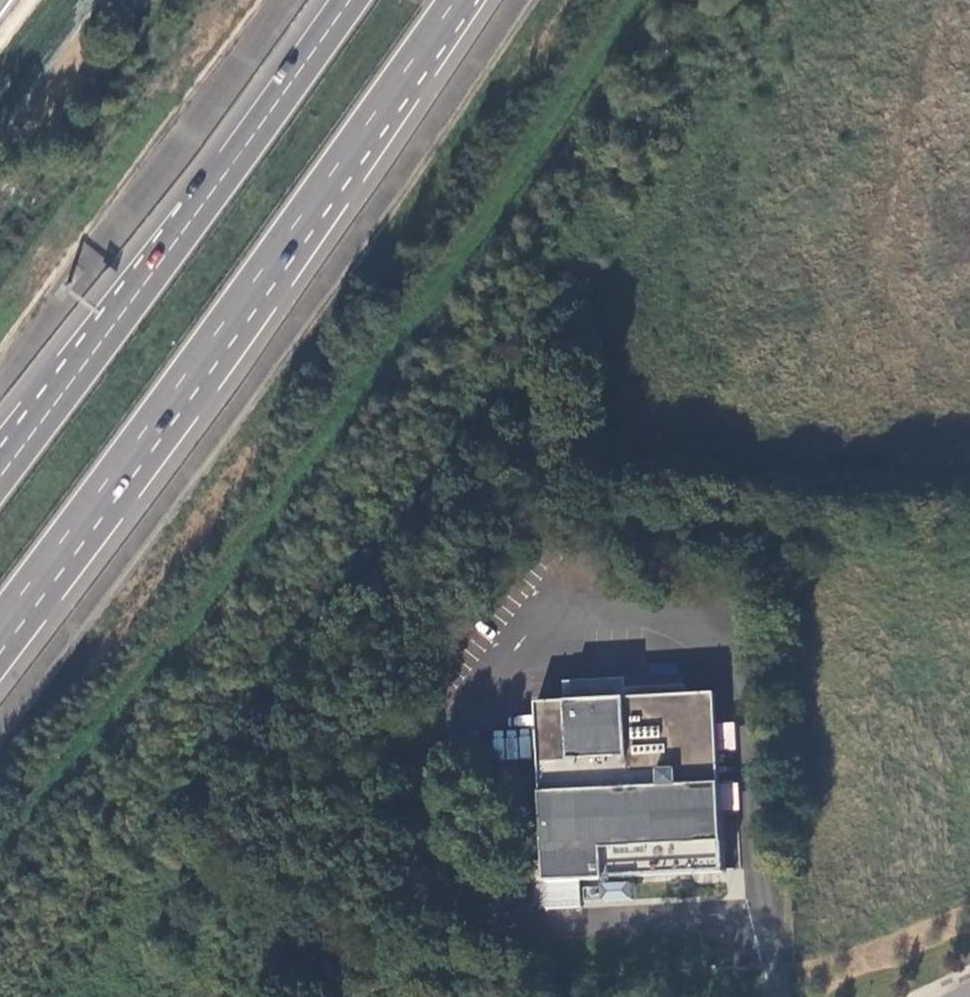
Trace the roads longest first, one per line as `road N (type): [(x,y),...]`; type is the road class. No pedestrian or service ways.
road 1 (trunk): [(0,624),(456,0)]
road 2 (trunk): [(348,0),(0,475)]

